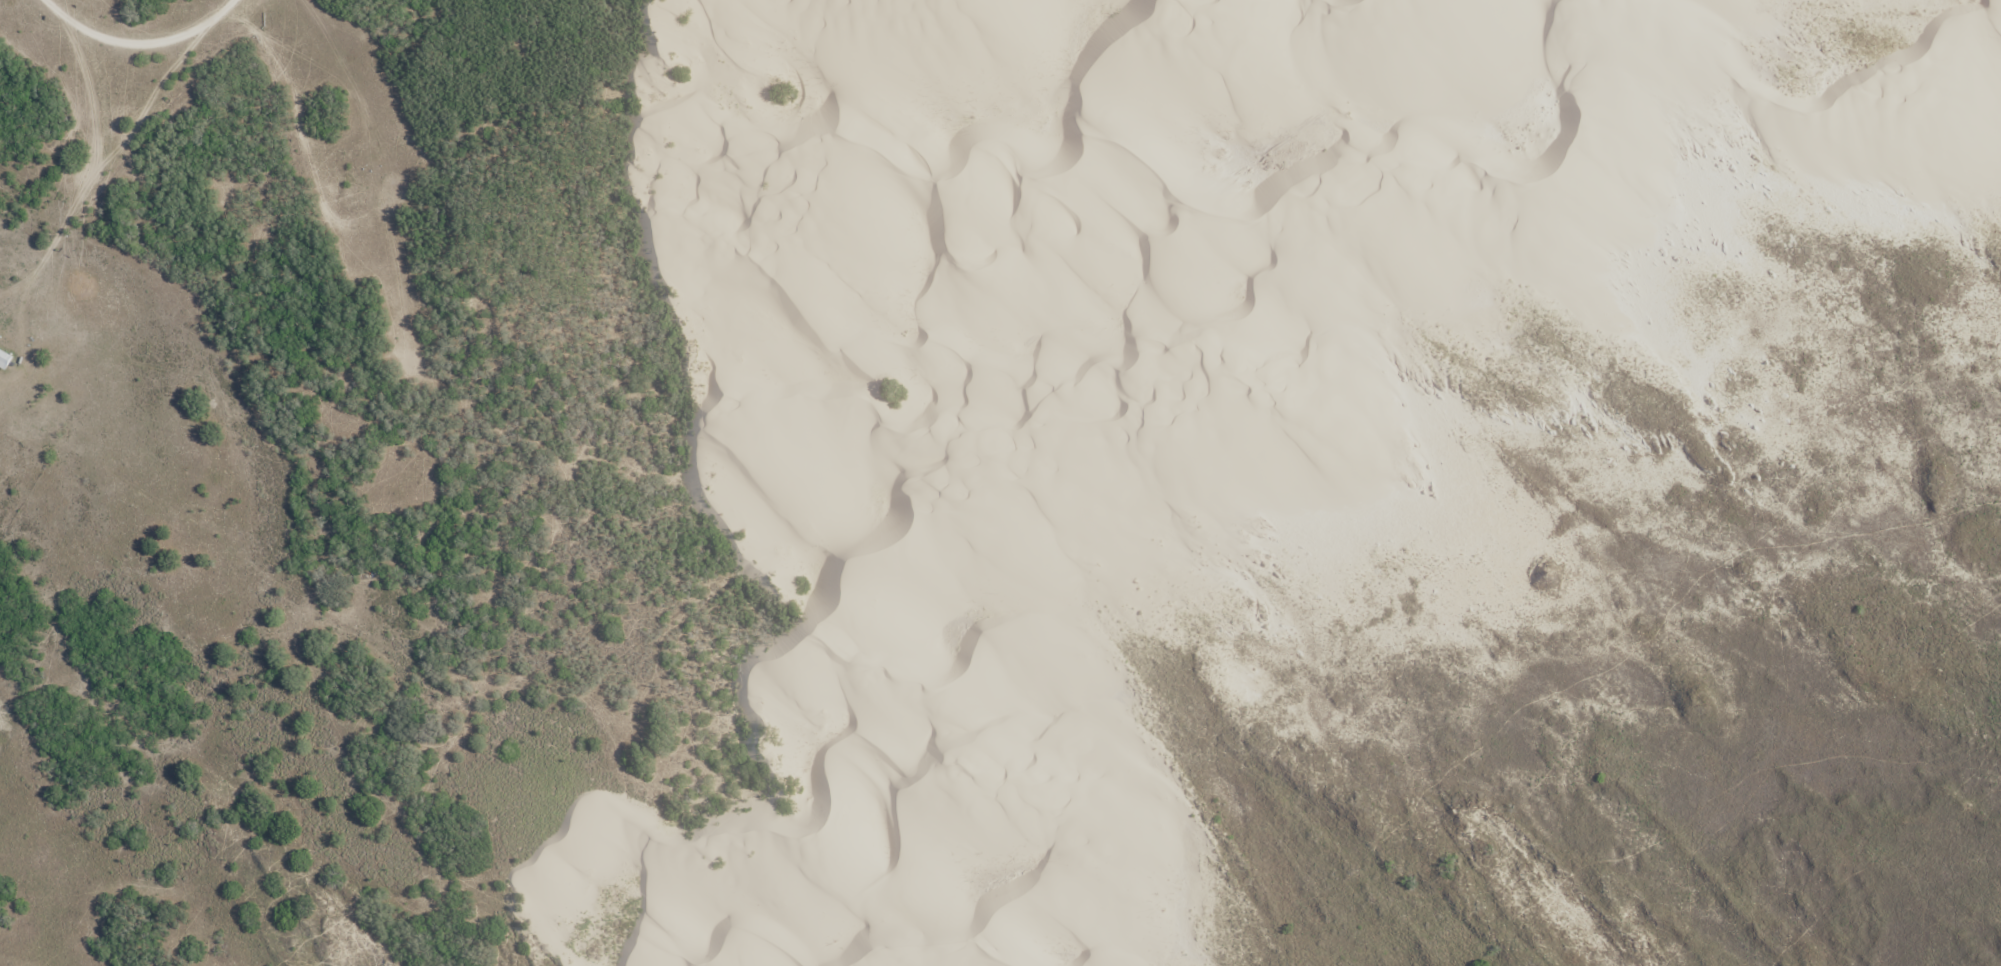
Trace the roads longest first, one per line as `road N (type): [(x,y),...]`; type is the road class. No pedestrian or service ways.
road 1 (residential): [(1515,0),(558,761),(0,412)]
road 2 (residential): [(67,0),(109,32),(176,17),(195,0)]

